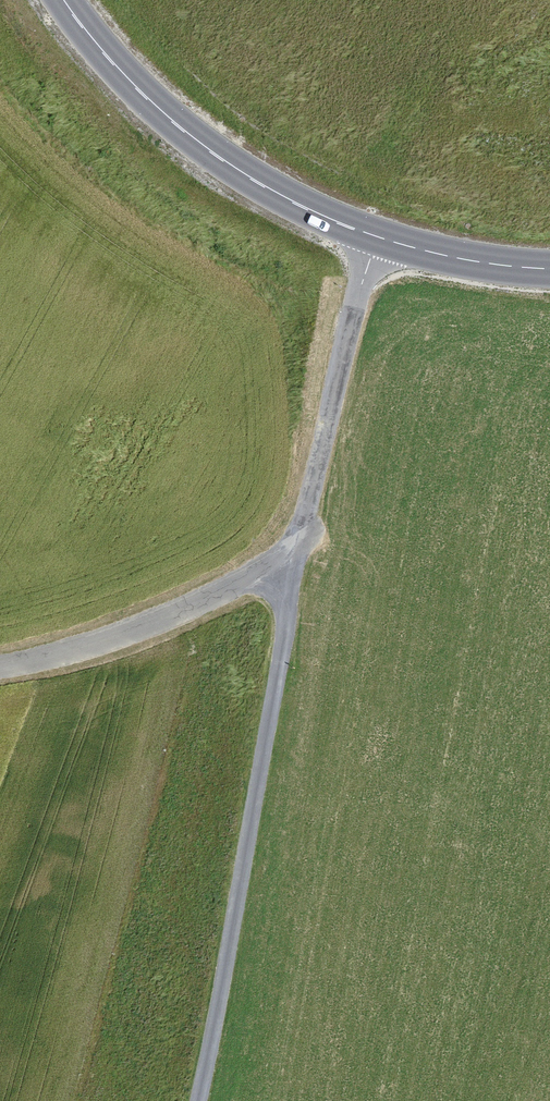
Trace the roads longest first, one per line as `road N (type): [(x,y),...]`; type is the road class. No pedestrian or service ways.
road 1 (track): [(373,235),(197,1100)]
road 2 (tertiary): [(549,268),(415,248),(303,207),(235,167),(144,95),(65,0)]
road 3 (unclassified): [(0,666),(123,634),(307,547)]

